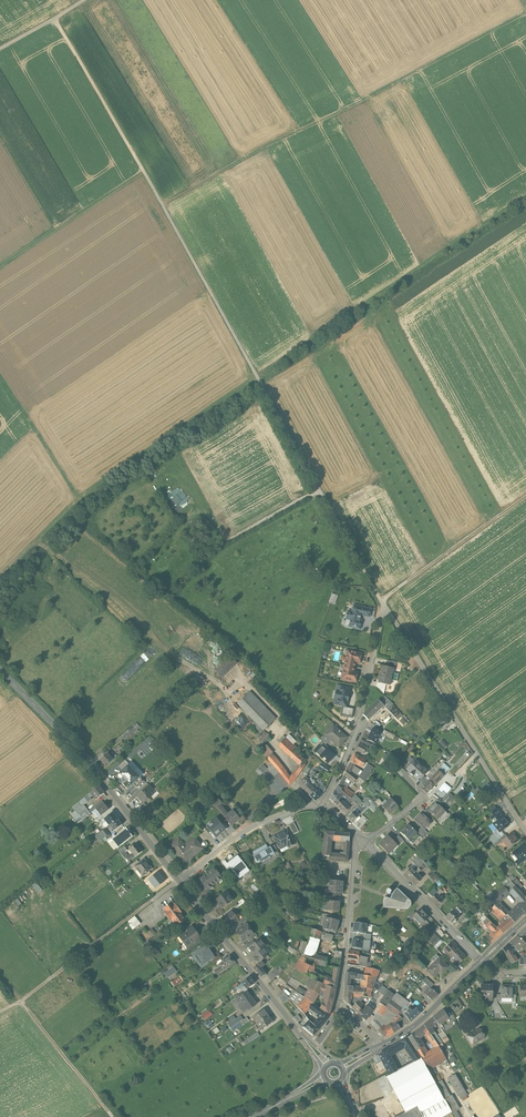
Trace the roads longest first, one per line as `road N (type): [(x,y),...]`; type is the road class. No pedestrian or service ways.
road 1 (track): [(387,611),(54,20)]
road 2 (track): [(0,576),(79,498),(525,196)]
road 3 (track): [(163,207),(525,12)]
road 4 (tertiary): [(0,671),(97,773),(178,880)]
road 5 (track): [(178,880),(0,1013)]
road 6 (track): [(387,611),(504,799)]
road 7 (tertiary): [(178,880),(312,1048)]
road 8 (residential): [(324,806),(355,732),(387,611)]
road 9 (track): [(0,976),(113,1116)]
road 10 (track): [(525,497),(381,601)]
road 11 (residential): [(341,1007),(353,852),(364,840)]
road 12 (track): [(0,267),(143,172)]
road 13 (residential): [(480,962),(364,840)]
road 14 (residential): [(324,806),(252,827),(178,880)]
road 15 (track): [(0,378),(79,498)]
road 16 (secondary): [(382,1046),(480,962)]

